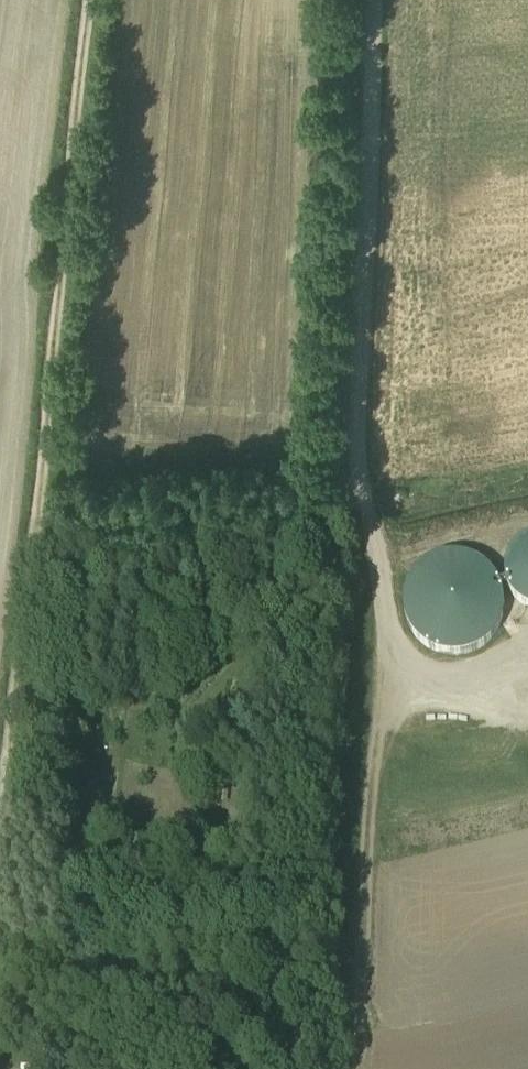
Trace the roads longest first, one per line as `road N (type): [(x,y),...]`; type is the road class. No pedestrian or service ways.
road 1 (track): [(90,0),(0,957)]

